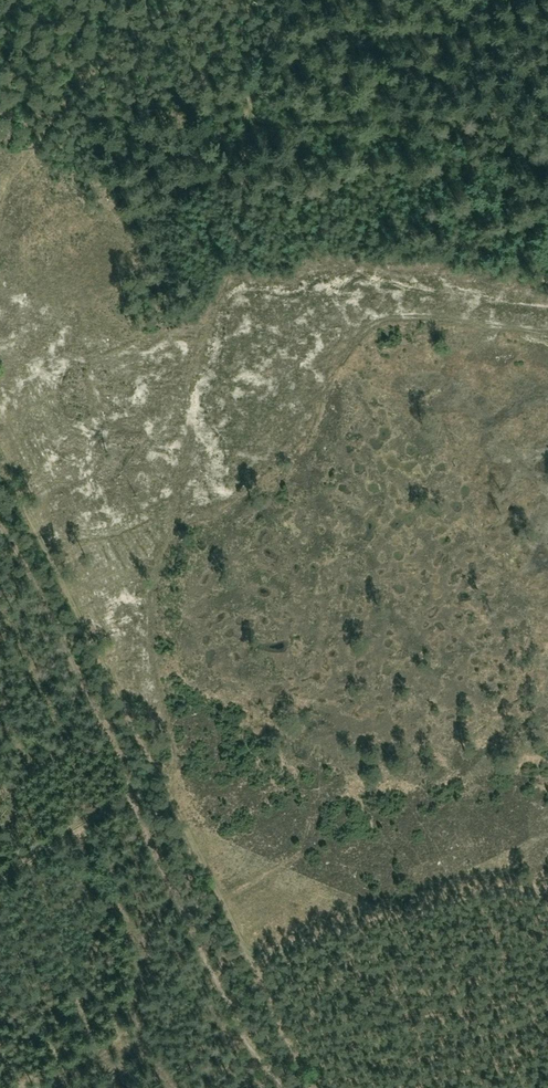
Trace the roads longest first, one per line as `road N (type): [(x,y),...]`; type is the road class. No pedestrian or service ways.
road 1 (track): [(170,794),(176,769),(148,617),(194,340),(227,240),(240,133),(276,0)]
road 2 (track): [(313,1087),(0,449)]
road 3 (track): [(250,958),(462,891),(507,883),(547,892)]
road 4 (track): [(547,118),(240,133)]
road 5 (track): [(0,201),(50,118),(153,0)]

